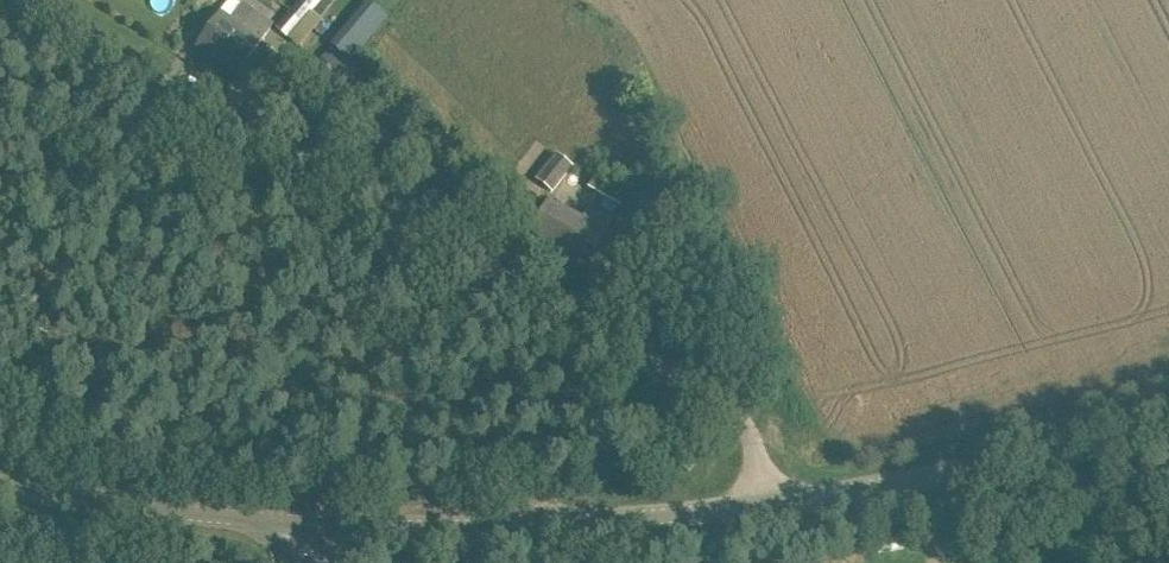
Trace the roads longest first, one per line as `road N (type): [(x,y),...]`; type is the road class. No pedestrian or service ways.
road 1 (unclassified): [(47,0),(713,387),(740,413),(764,508)]
road 2 (unclassified): [(315,525),(428,531),(764,508)]
road 3 (unclassified): [(764,508),(1168,416)]
road 4 (unclassified): [(315,525),(0,486)]

